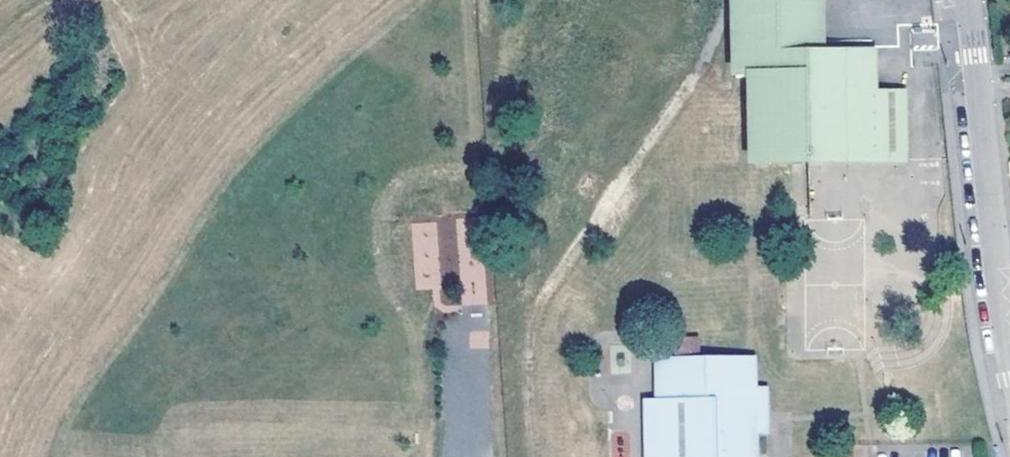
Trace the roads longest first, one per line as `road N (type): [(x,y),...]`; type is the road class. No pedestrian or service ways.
road 1 (tertiary): [(966,0),(1009,354)]

